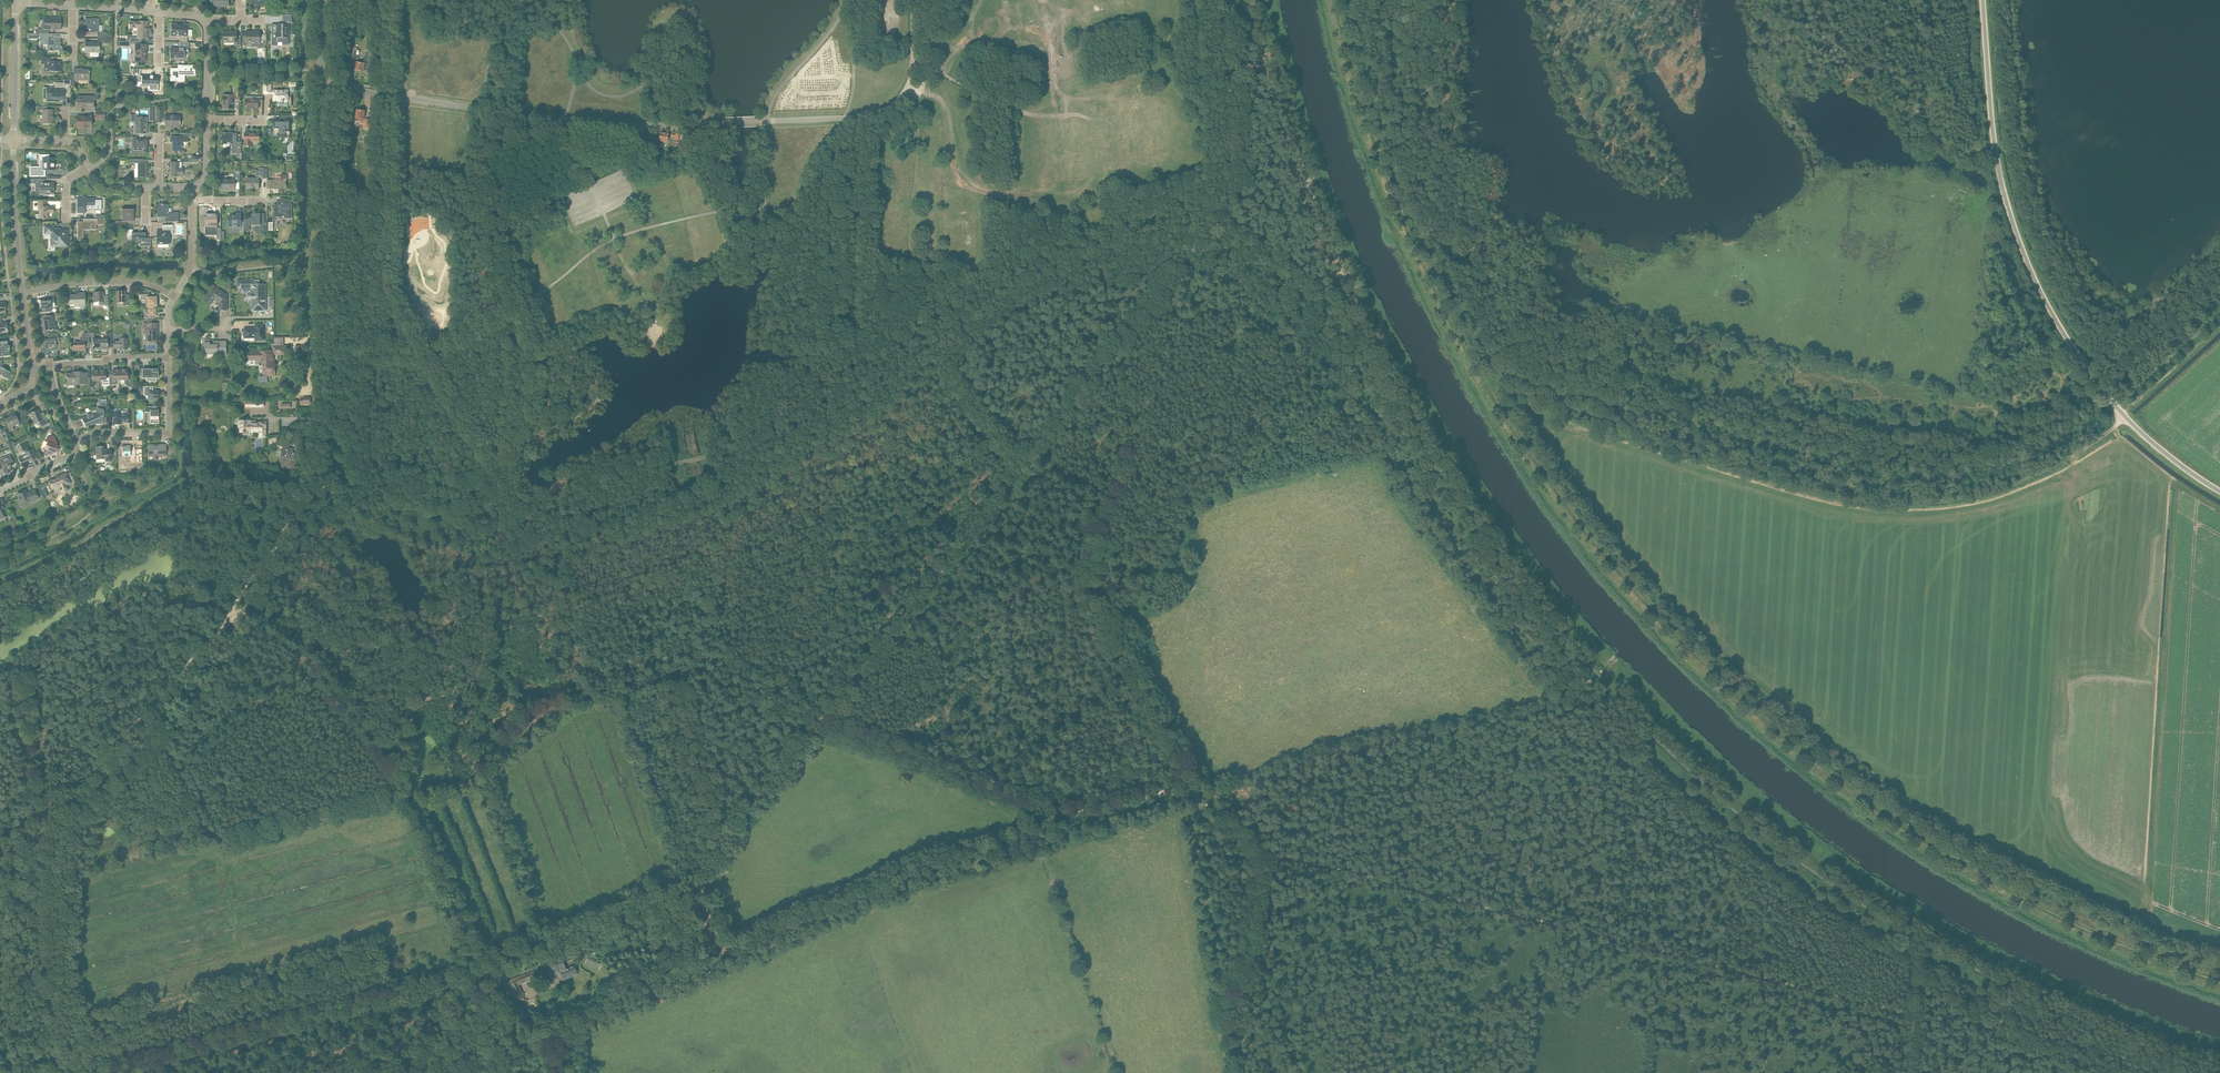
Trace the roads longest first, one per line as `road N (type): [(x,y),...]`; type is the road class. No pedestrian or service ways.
road 1 (track): [(1214,211),(1250,230),(1426,511),(1551,671),(1733,837),(1828,910),(1916,961),(1918,973)]
road 2 (track): [(1479,371),(1570,509),(1645,599),(1755,709),(1850,786),(2028,897),(2219,978)]
road 3 (track): [(83,1072),(483,970),(665,907),(694,886),(821,722)]
road 4 (track): [(1269,849),(1915,1016)]
road 5 (unclassified): [(2219,491),(2122,413),(2040,295),(1996,164),(1981,0)]
road 6 (track): [(491,1049),(479,970),(402,781),(297,654),(235,612)]
road 7 (unclassified): [(725,122),(604,125),(322,86)]
road 8 (unclassified): [(303,478),(321,430),(324,390),(322,86)]
road 9 (track): [(821,722),(1045,812),(1193,784)]
road 10 (track): [(1050,431),(821,722)]
road 11 (track): [(1193,784),(1105,614),(1092,561),(1103,508)]
road 12 (track): [(57,1072),(50,845),(78,789)]
road 13 (track): [(1050,431),(1228,204)]
road 14 (unclassified): [(725,122),(886,110),(912,74),(913,0)]
road 15 (track): [(932,354),(1000,448),(1087,488),(1103,508)]
road 16 (track): [(78,789),(235,612)]
road 17 (track): [(1383,163),(1479,371)]
road 18 (track): [(1918,973),(2017,1031),(2114,1072)]
road 19 (track): [(1228,204),(1235,178),(1224,0)]
road 20 (residential): [(74,441),(170,431),(168,356)]
road 21 (track): [(1334,0),(1383,163)]
road 22 (residential): [(174,296),(130,282),(22,293)]
road 23 (residential): [(22,293),(13,140)]
road 24 (track): [(1103,508),(1115,461),(1112,435),(1095,423),(1050,431)]
road 25 (residential): [(13,140),(15,2)]
road 26 (track): [(589,179),(503,216),(466,216)]

